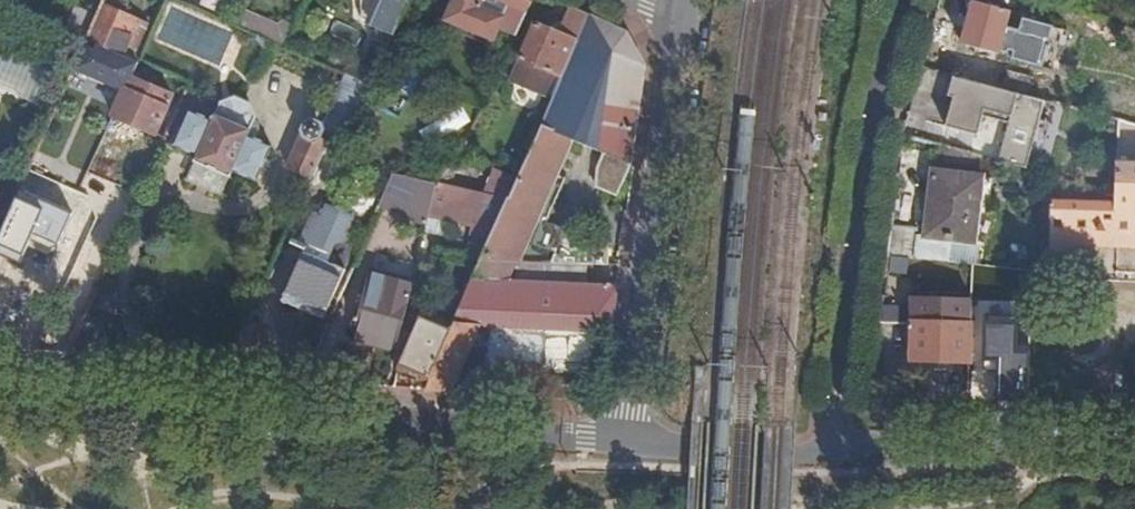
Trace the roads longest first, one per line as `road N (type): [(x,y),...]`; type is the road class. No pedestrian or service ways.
road 1 (residential): [(0,378),(620,443)]
road 2 (residential): [(830,447),(897,0)]
road 3 (residential): [(620,443),(683,15)]
road 4 (residential): [(830,447),(1134,455)]
road 5 (residential): [(620,443),(796,456),(830,447)]

